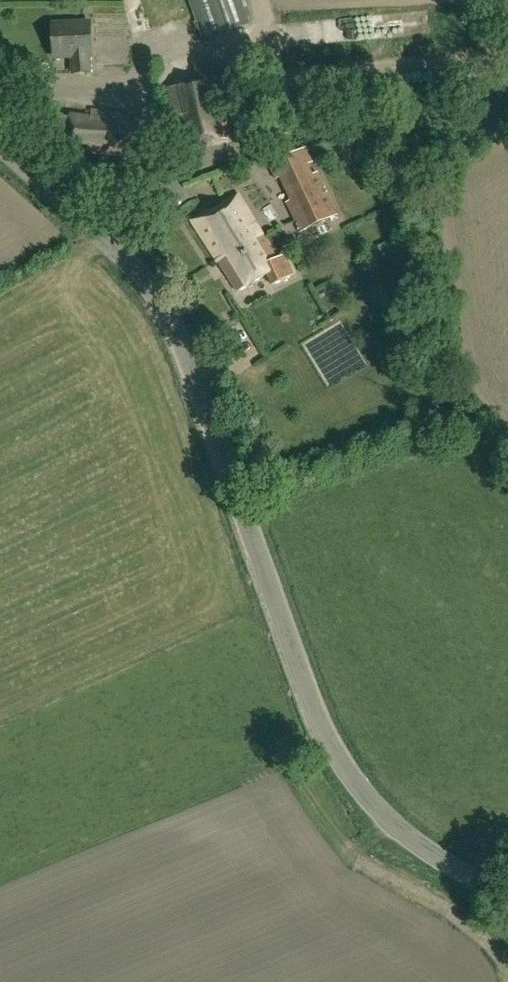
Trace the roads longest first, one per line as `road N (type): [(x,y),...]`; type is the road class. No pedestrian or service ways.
road 1 (unclassified): [(507,898),(407,836),(347,771),(310,698),(166,316),(119,254),(0,146)]
road 2 (track): [(507,969),(452,911),(358,861)]
road 3 (unclassified): [(0,79),(138,99)]

